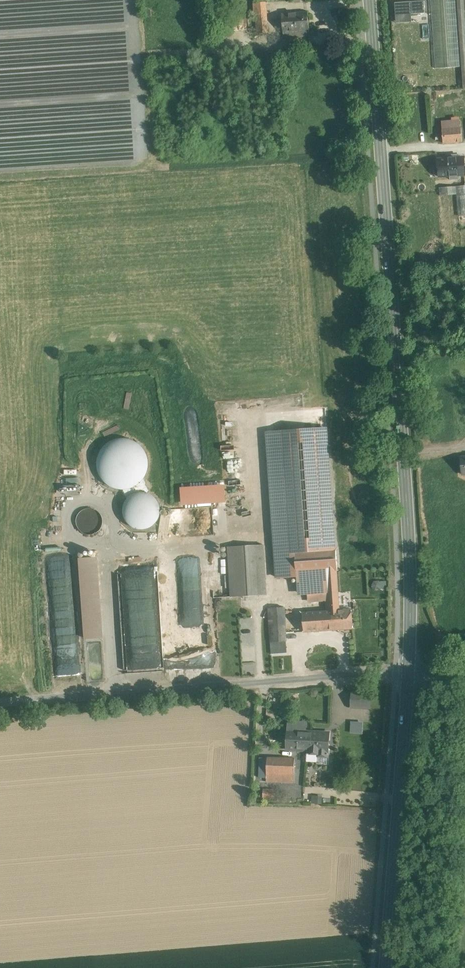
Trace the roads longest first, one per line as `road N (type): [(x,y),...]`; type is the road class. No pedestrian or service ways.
road 1 (tertiary): [(408,676),(409,544),(369,0)]
road 2 (unclassified): [(0,703),(408,676)]
road 3 (tertiary): [(385,967),(408,676)]

